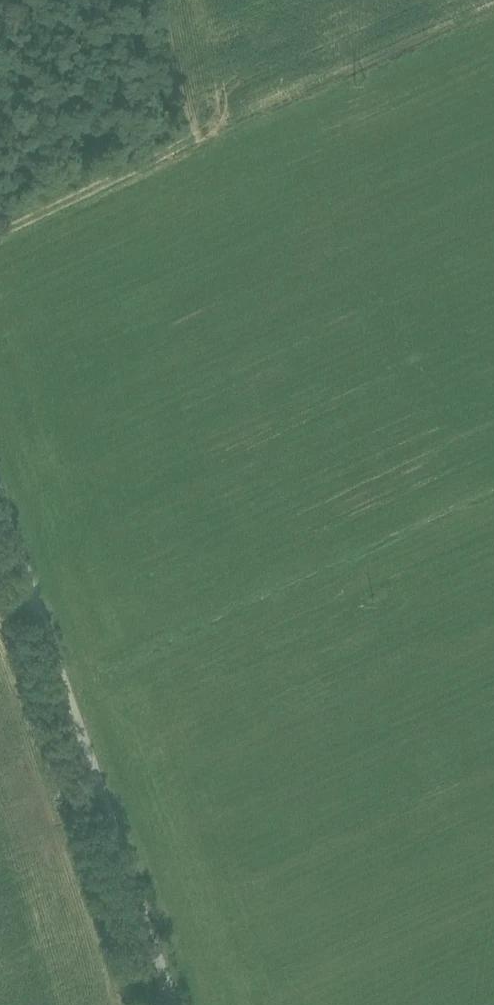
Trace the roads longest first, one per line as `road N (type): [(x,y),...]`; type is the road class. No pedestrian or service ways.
road 1 (unclassified): [(0,510),(175,1004)]

